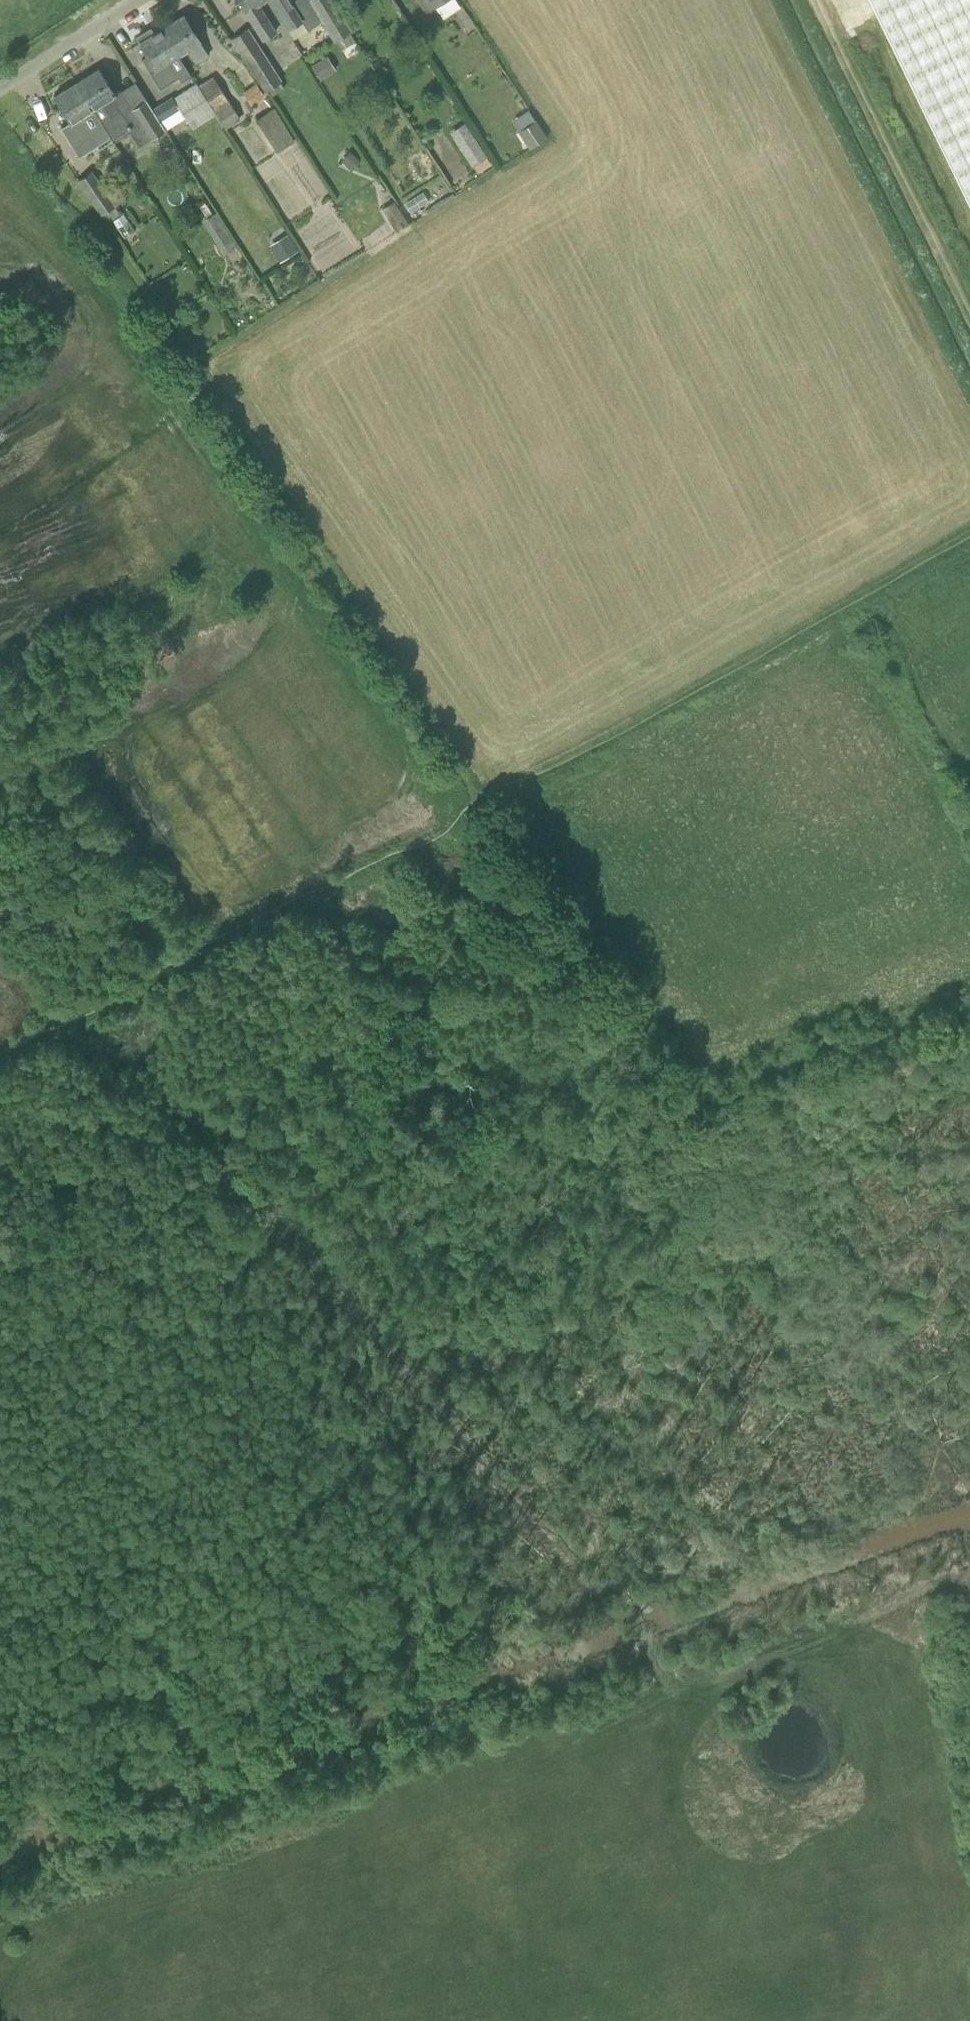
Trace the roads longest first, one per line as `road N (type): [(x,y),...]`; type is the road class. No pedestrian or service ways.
road 1 (track): [(492,796),(0,1047)]
road 2 (track): [(969,527),(492,796)]
road 3 (track): [(969,326),(812,0)]
road 4 (unclassified): [(0,88),(139,0)]

